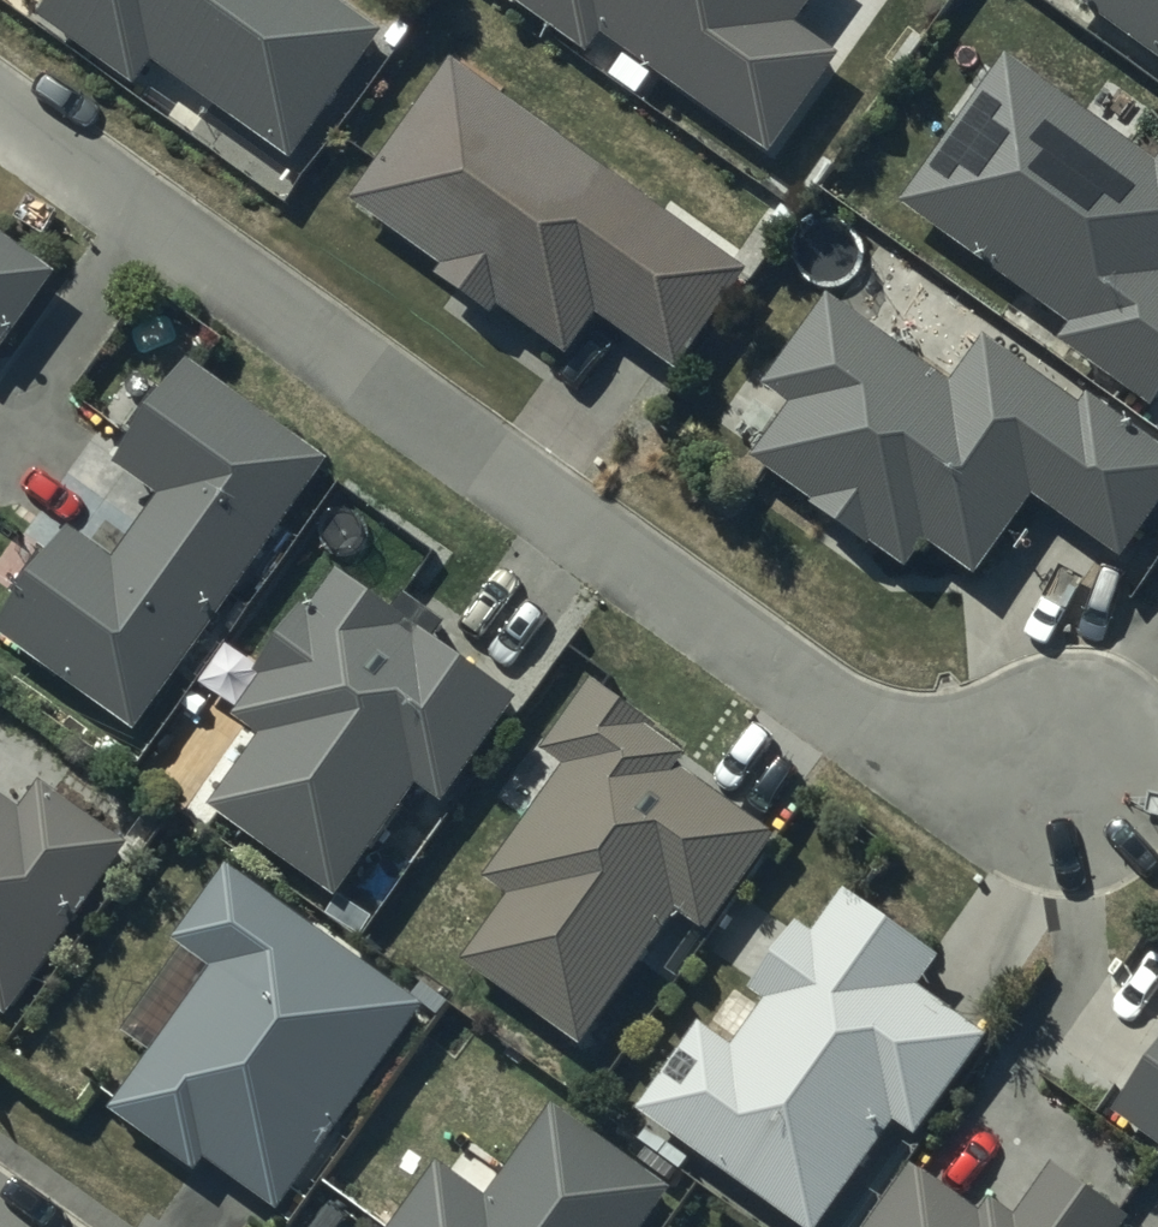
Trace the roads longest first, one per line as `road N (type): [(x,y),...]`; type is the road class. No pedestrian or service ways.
road 1 (residential): [(0,121),(876,743),(1069,774)]

